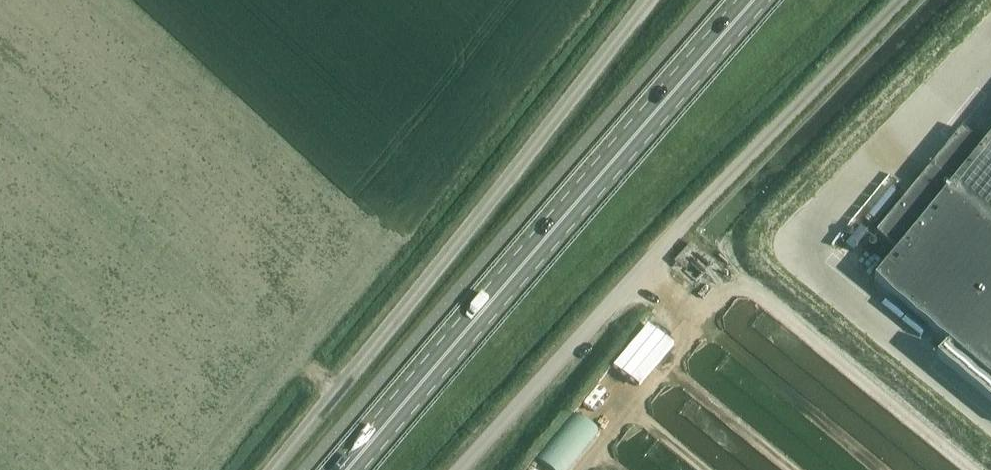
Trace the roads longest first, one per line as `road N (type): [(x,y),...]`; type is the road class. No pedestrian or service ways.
road 1 (primary): [(350,469),(748,0)]
road 2 (unclassified): [(275,469),(648,0)]

